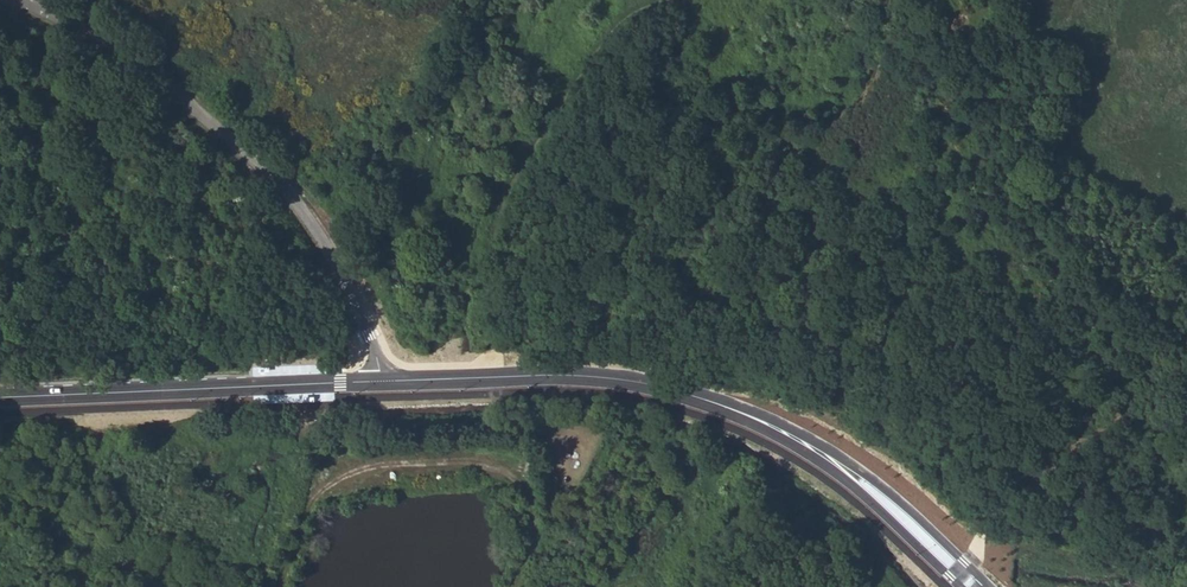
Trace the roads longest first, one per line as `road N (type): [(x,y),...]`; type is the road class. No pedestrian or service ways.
road 1 (residential): [(377,383),(336,267),(271,176),(155,77),(83,29),(17,0)]
road 2 (track): [(517,586),(534,552),(533,509),(514,483),(458,465),(321,483),(279,586)]
road 3 (tertiary): [(0,401),(377,383)]
road 4 (tertiary): [(377,383),(590,377),(703,401)]
road 5 (tertiary): [(703,401),(844,488),(951,586)]
road 6 (tertiary): [(965,560),(908,508),(811,441),(703,401)]

